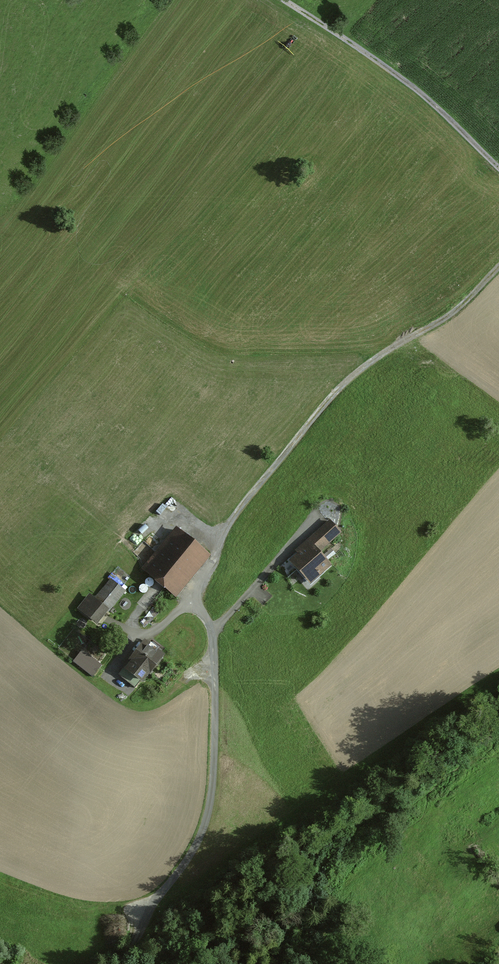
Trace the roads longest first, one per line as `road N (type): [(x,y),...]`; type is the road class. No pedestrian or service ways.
road 1 (track): [(498,266),(451,314),(351,376),(244,500),(203,579),(215,728),(206,819),(116,963)]
road 2 (track): [(286,0),(413,88),(498,167)]

